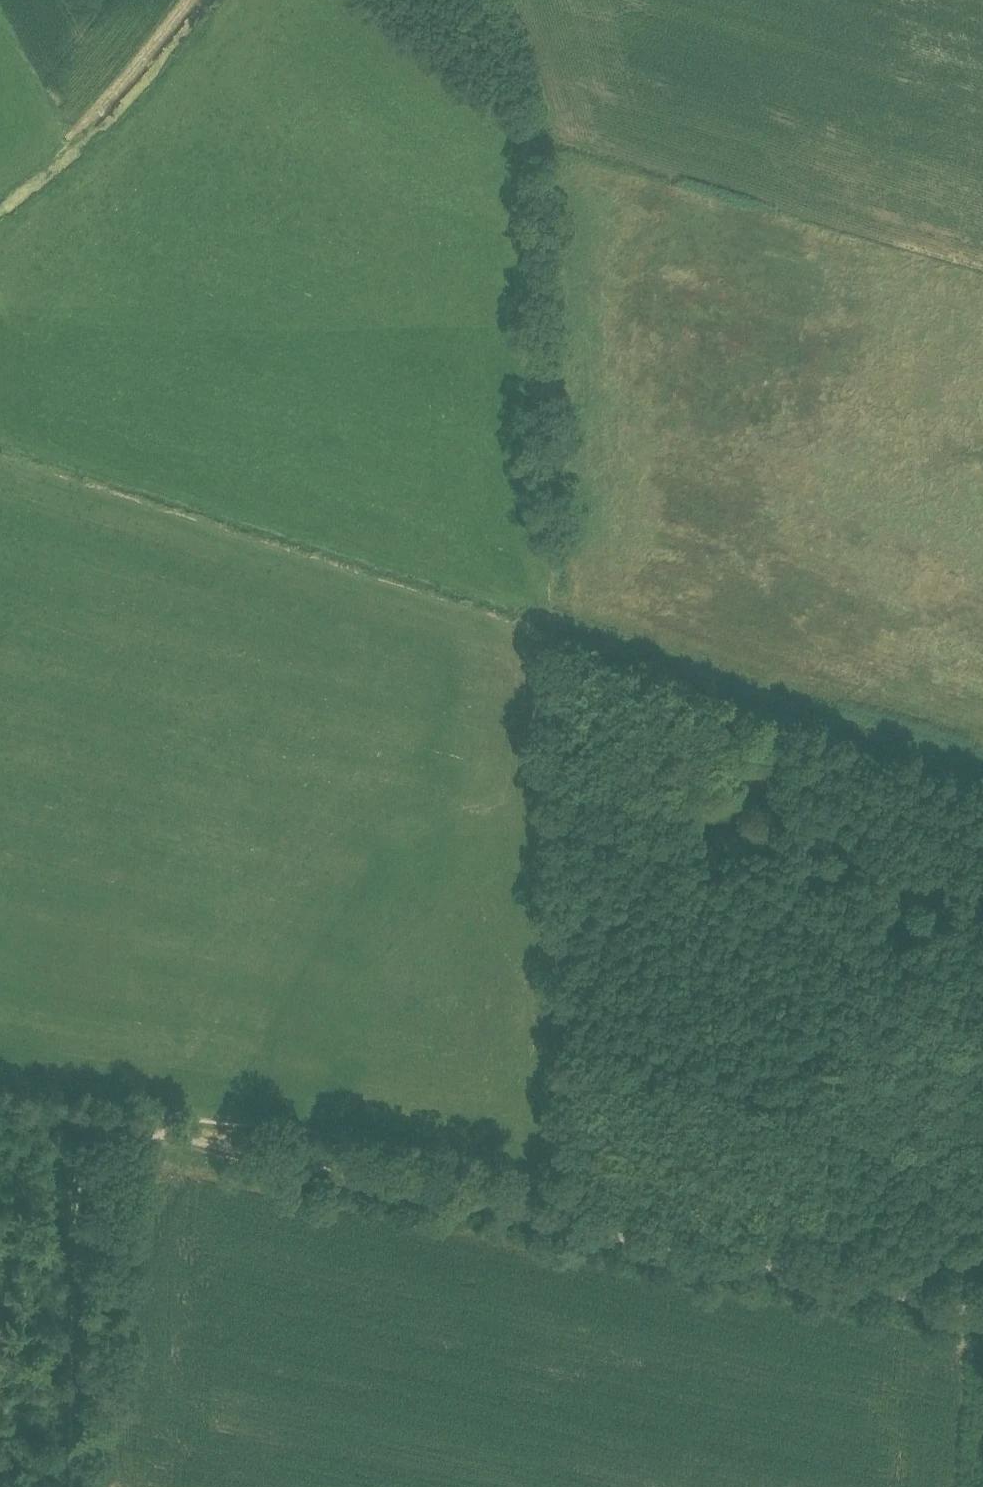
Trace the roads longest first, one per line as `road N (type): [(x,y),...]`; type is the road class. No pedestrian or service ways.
road 1 (track): [(94,1486),(109,1184),(120,1146),(137,1133),(184,1136),(982,1310)]

